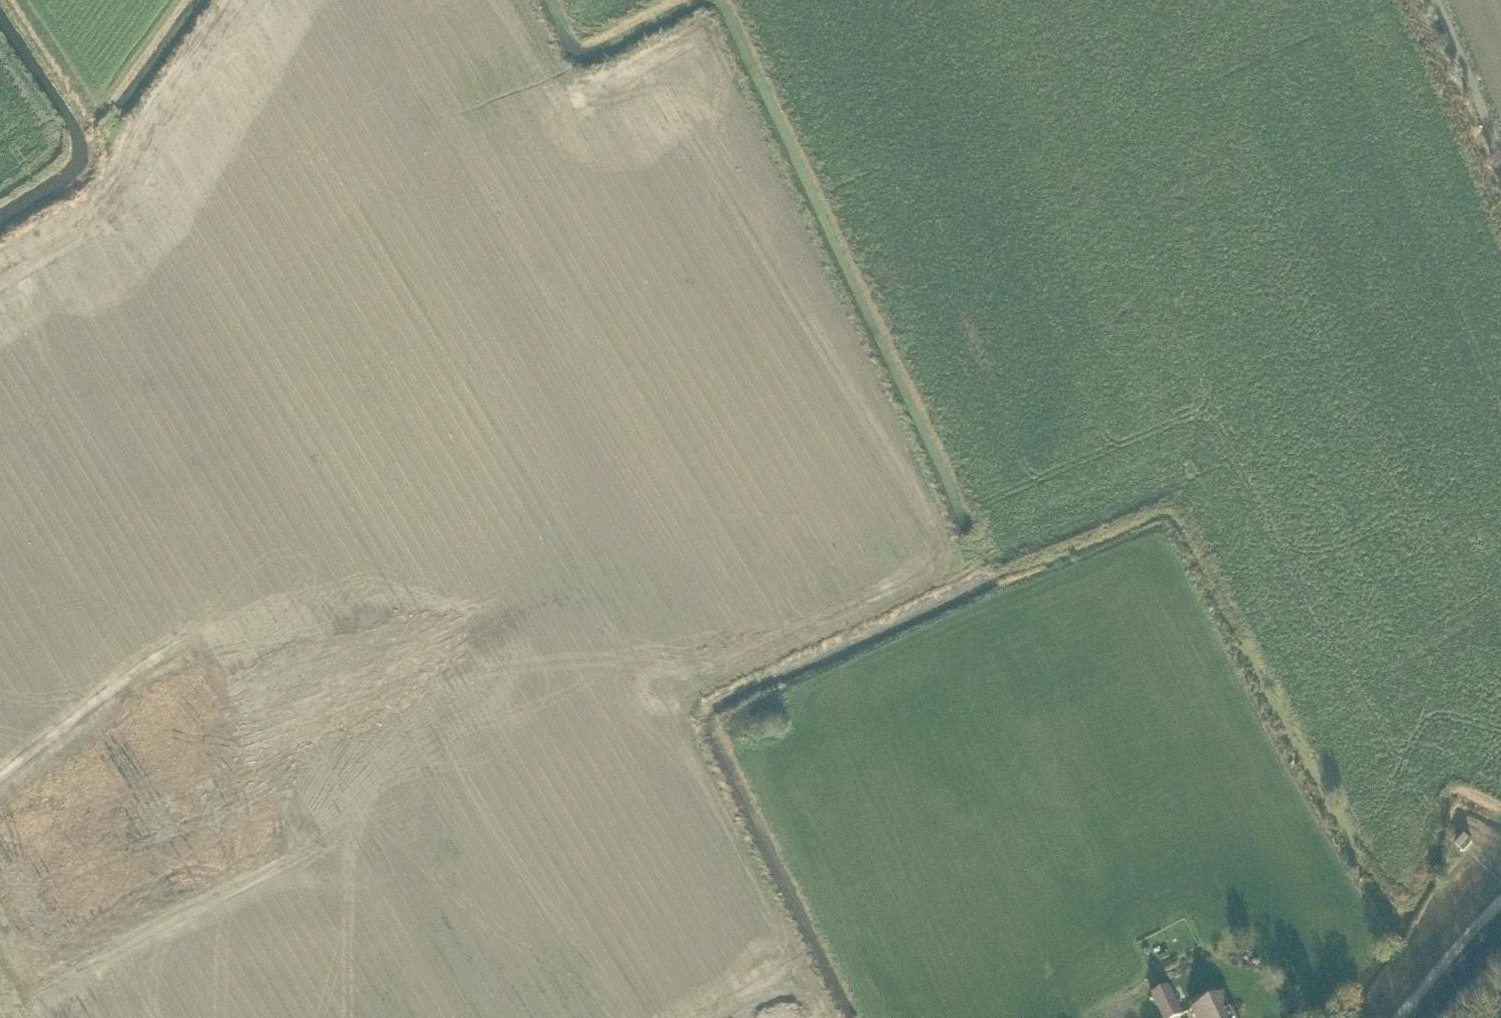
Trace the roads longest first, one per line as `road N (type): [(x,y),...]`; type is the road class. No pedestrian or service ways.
road 1 (unclassified): [(1500,160),(1433,0)]

